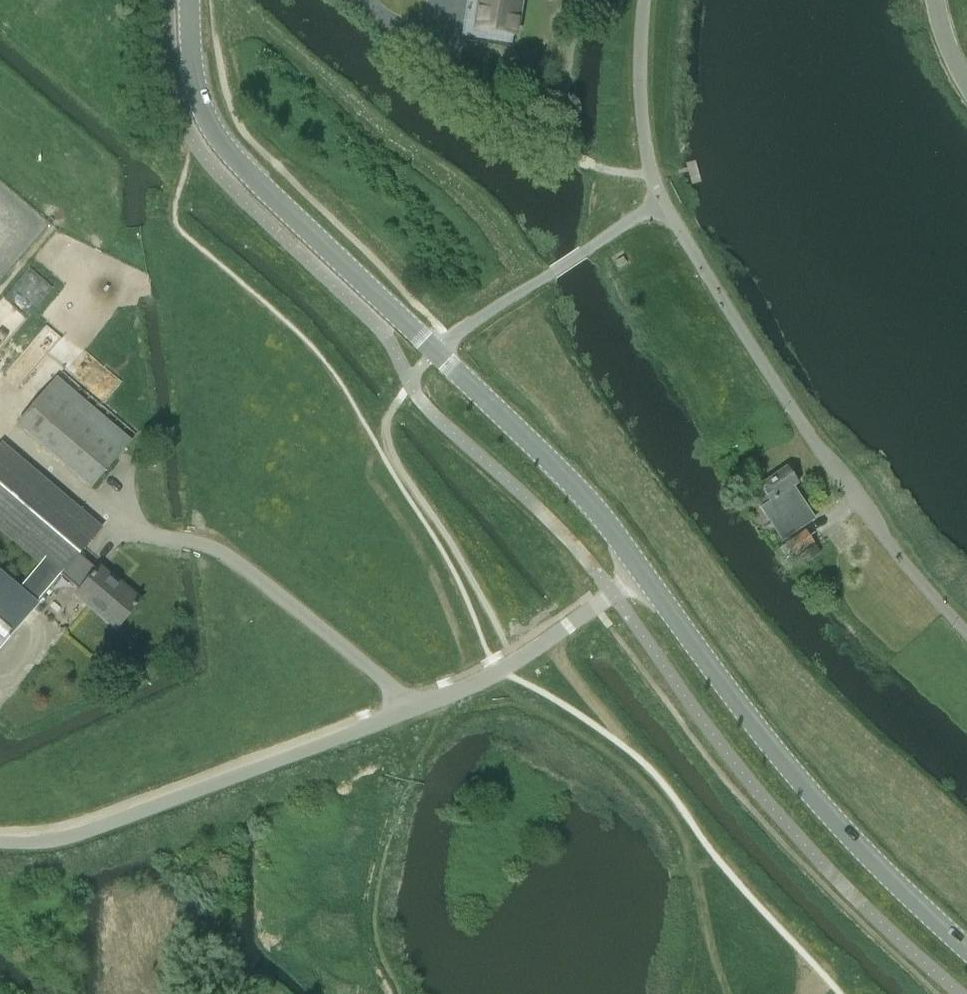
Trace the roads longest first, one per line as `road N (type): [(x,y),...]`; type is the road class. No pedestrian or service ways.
road 1 (tertiary): [(641,572),(598,511),(215,132),(196,96),(189,0)]
road 2 (unclassified): [(0,841),(41,841),(463,688),(641,572)]
road 3 (unclassified): [(966,636),(833,469),(674,223)]
road 4 (tertiary): [(966,949),(814,798),(641,572)]

